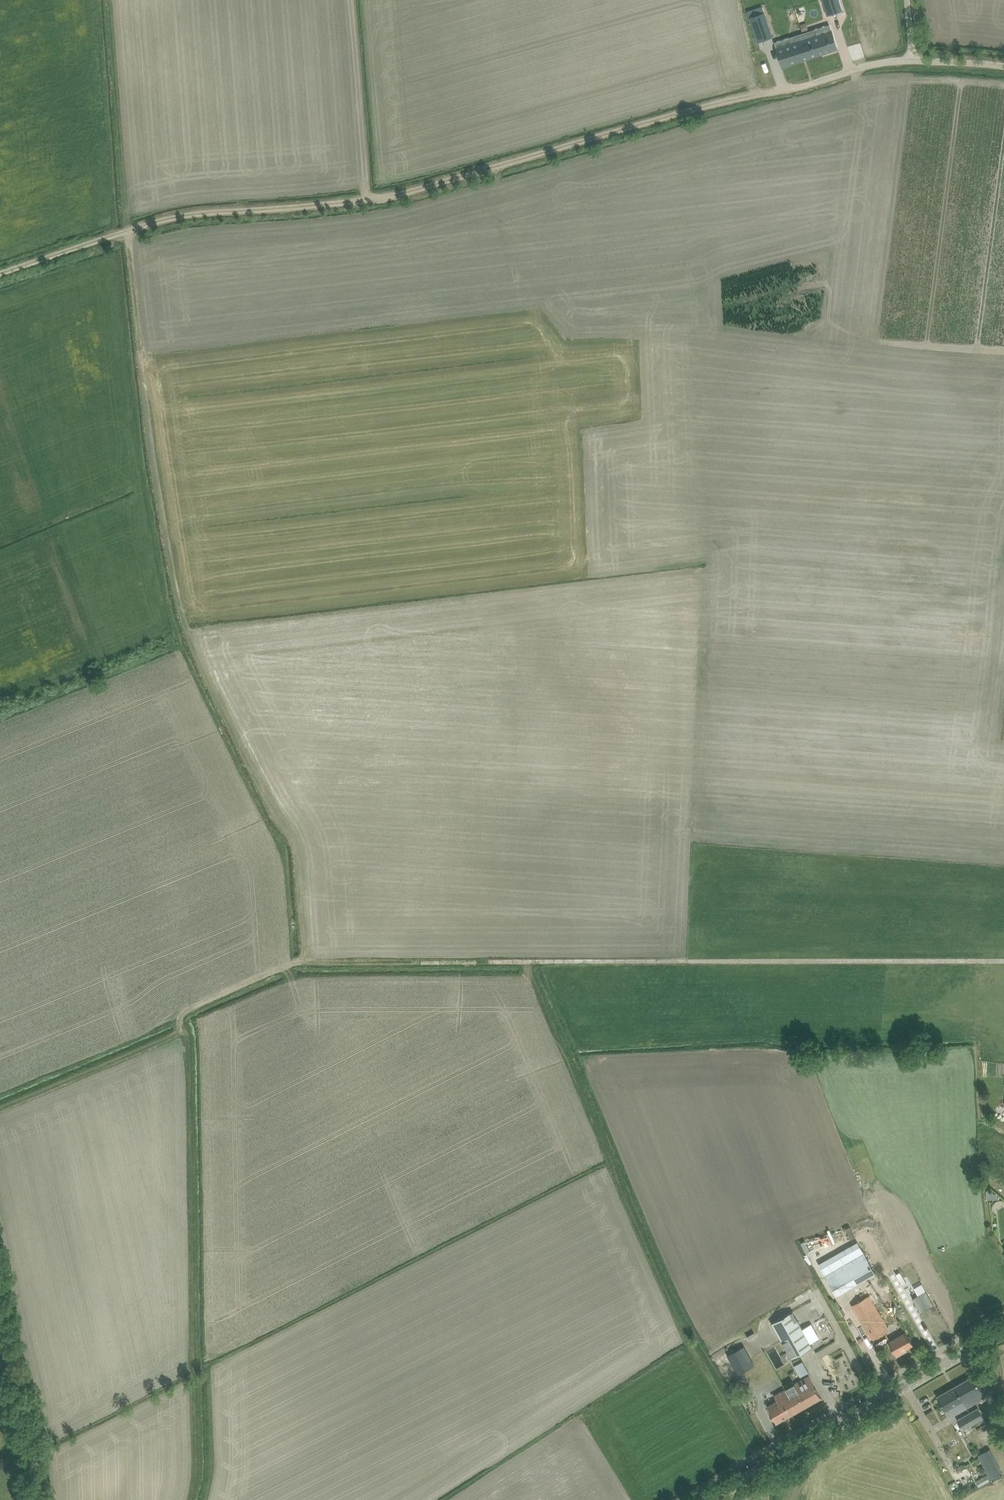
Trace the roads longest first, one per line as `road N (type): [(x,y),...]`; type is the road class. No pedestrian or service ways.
road 1 (track): [(0,276),(185,216),(339,213),(392,202),(678,111),(806,84)]
road 2 (tertiary): [(707,1499),(1003,1328)]
road 3 (track): [(36,1499),(0,1326)]

